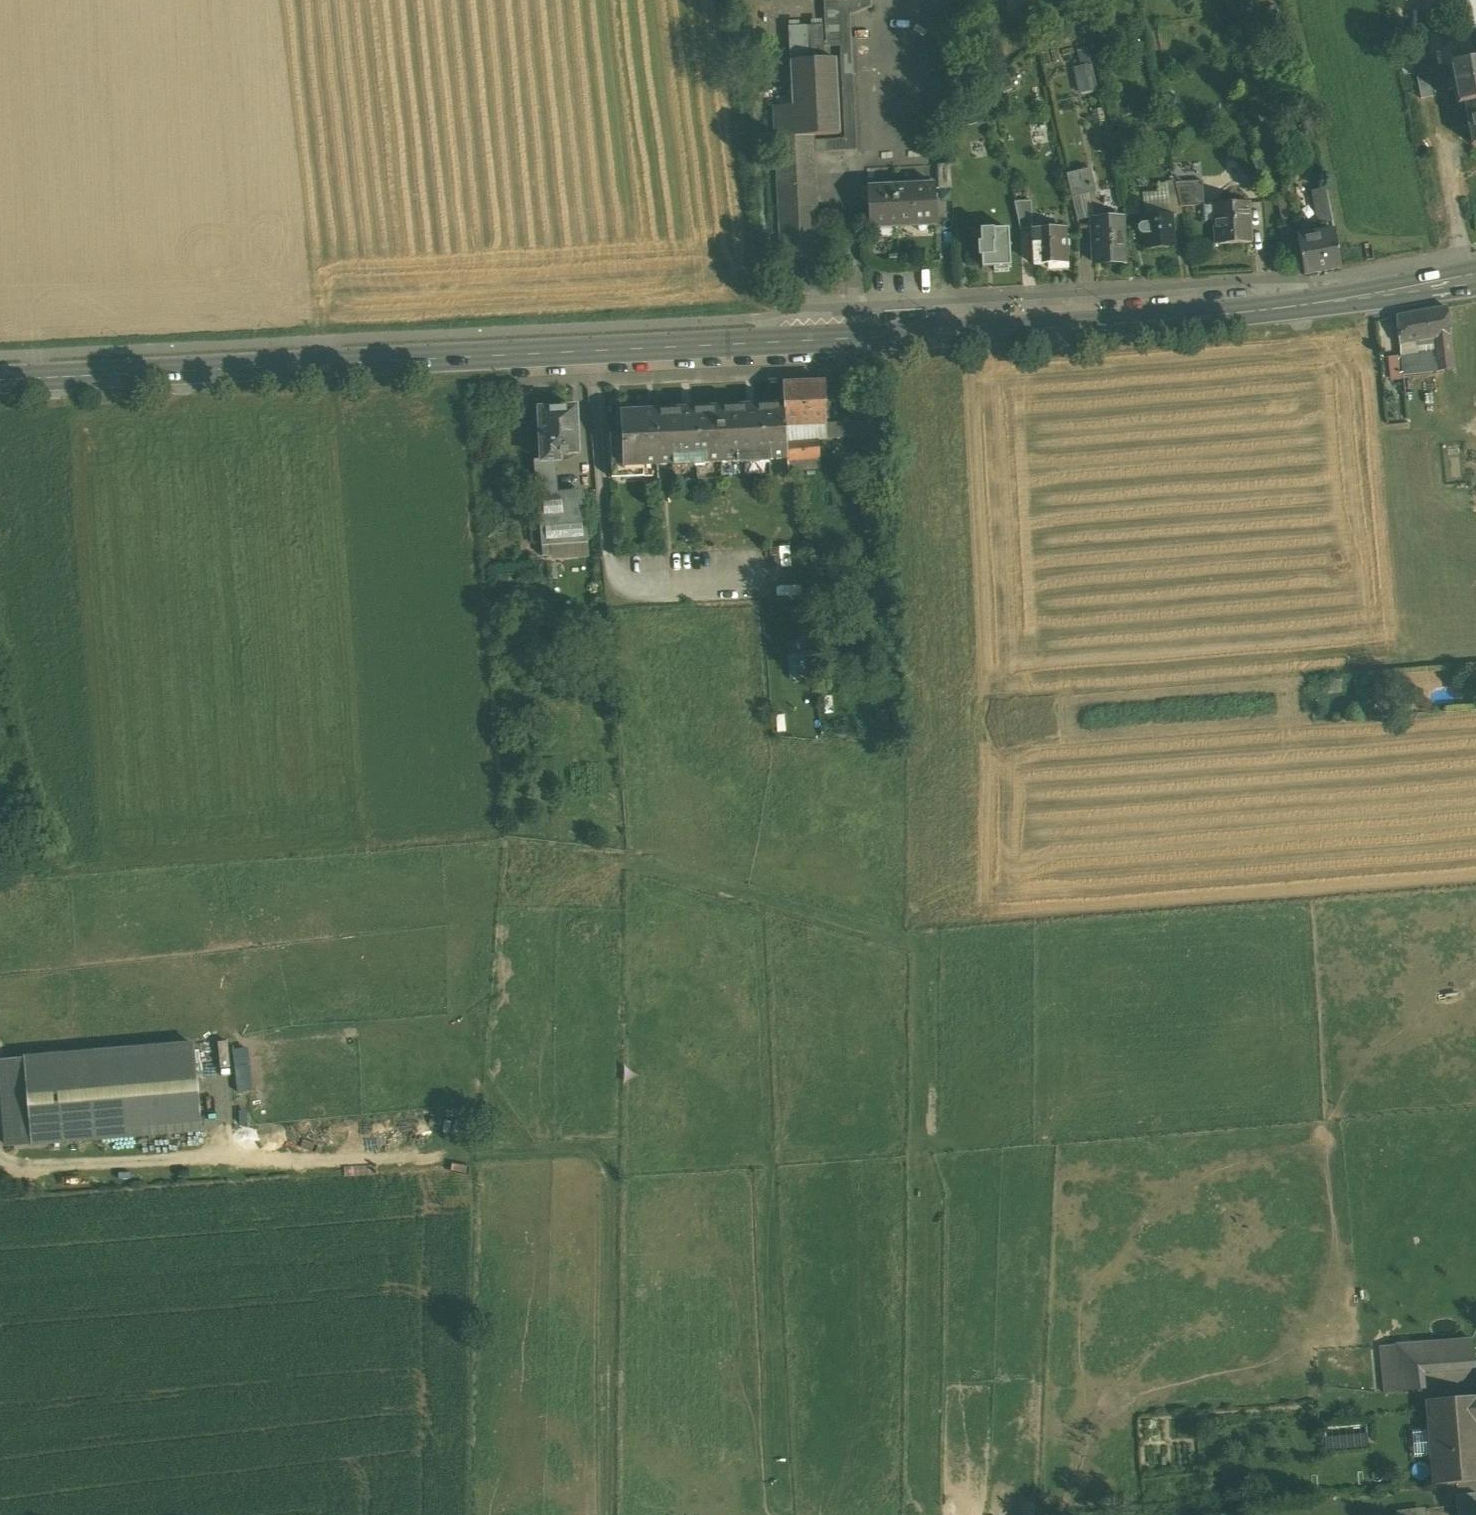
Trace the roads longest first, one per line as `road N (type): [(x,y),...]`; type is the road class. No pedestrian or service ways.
road 1 (secondary): [(0,377),(1154,319),(1475,276)]

